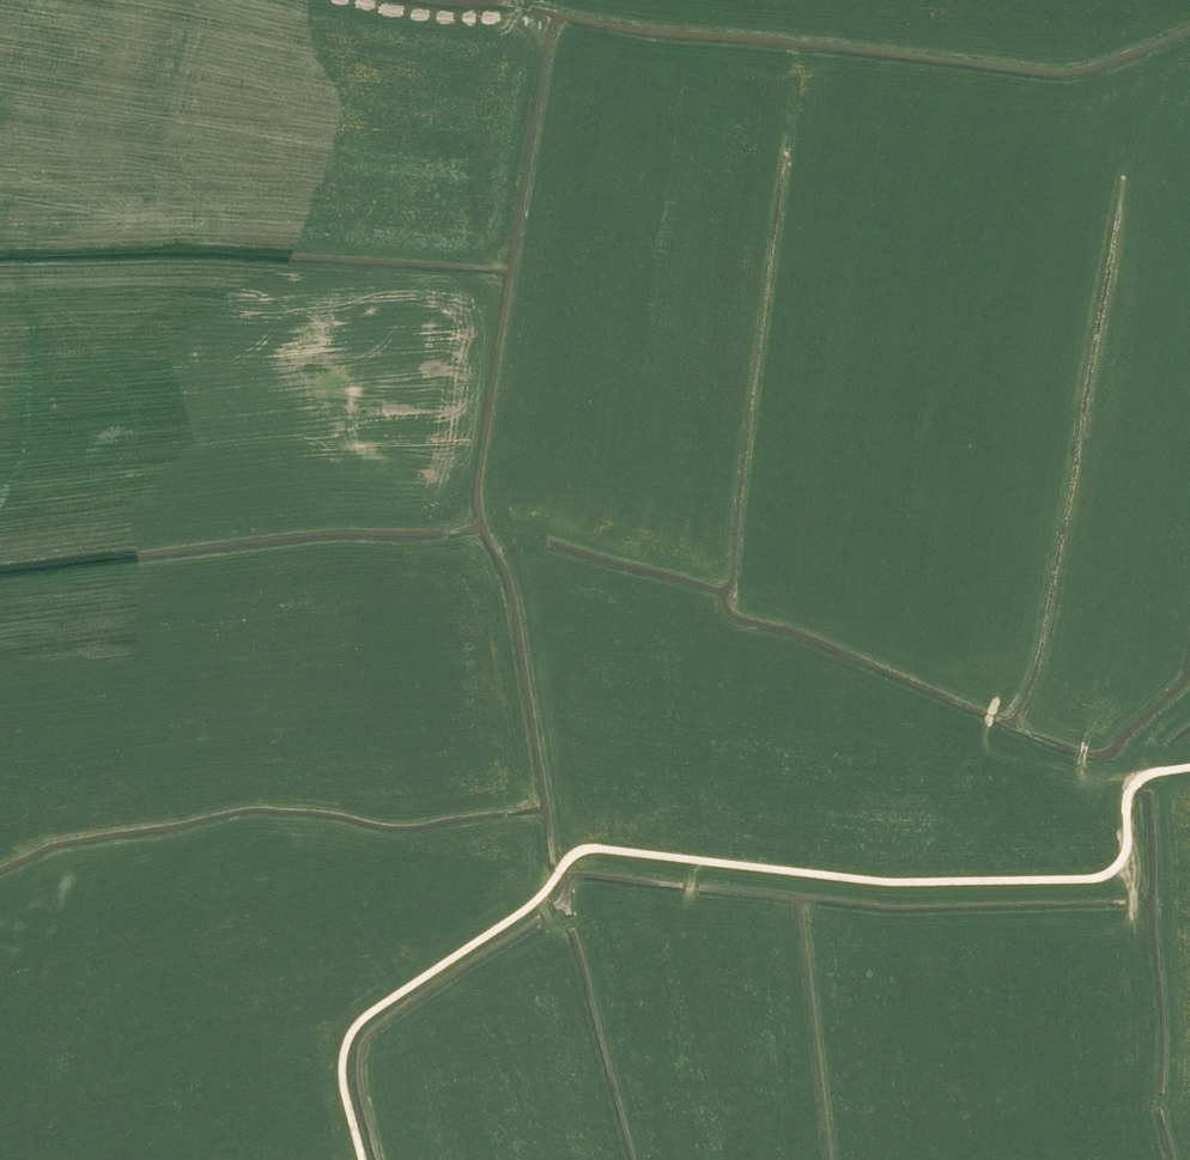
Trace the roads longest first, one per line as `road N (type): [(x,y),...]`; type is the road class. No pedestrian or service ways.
road 1 (track): [(363,1159),(342,1075),(359,1022),(530,907),(579,851),(888,882),(1088,879),(1111,872),(1123,858),(1135,784),(1189,767)]

